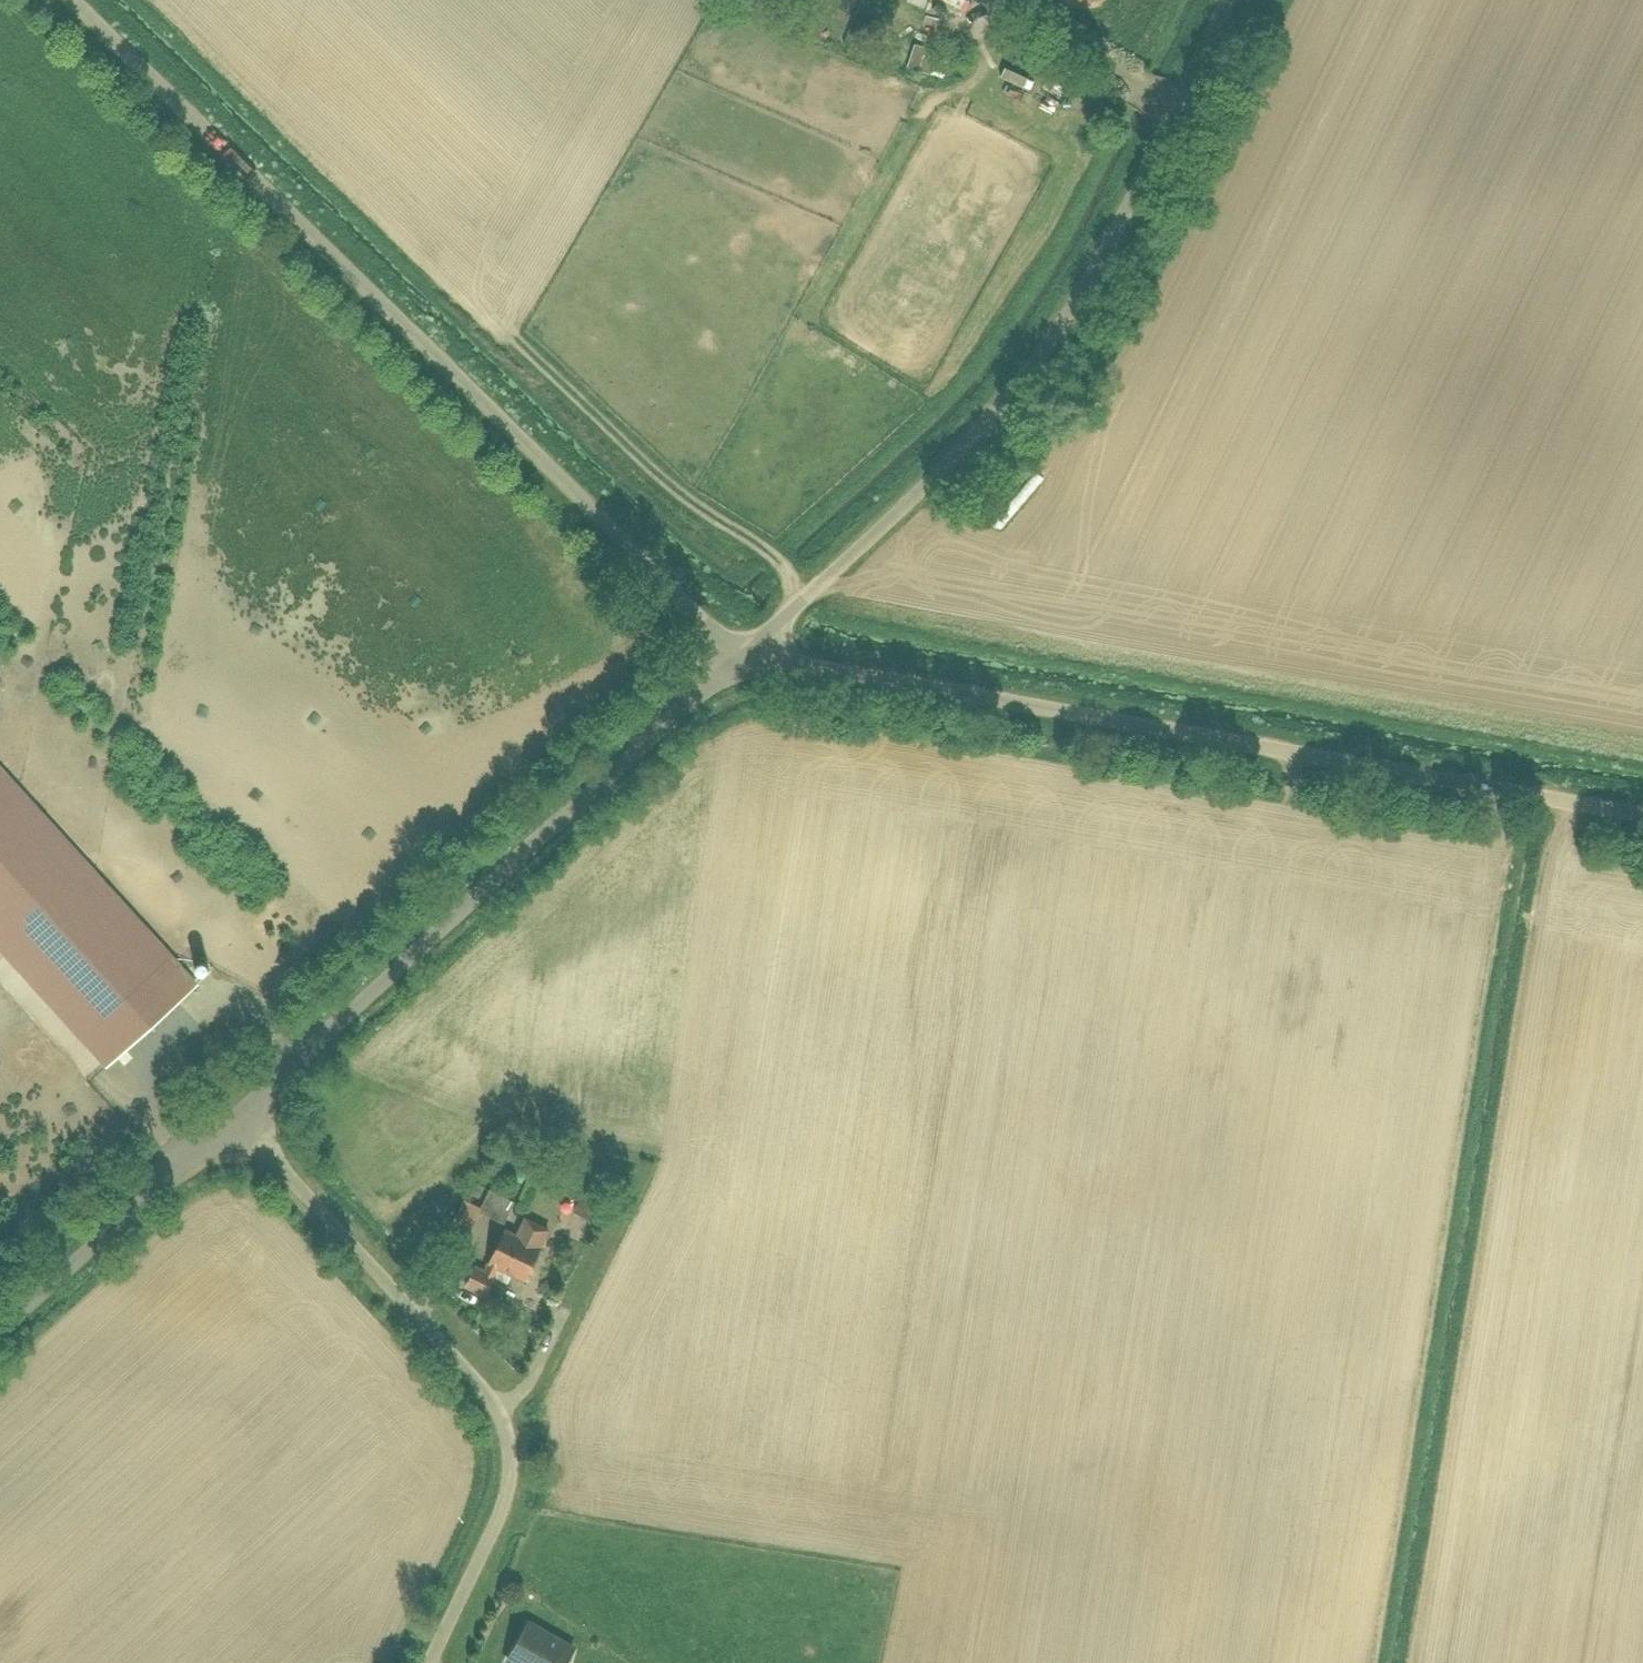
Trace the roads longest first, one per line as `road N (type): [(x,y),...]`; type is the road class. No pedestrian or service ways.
road 1 (residential): [(751,654),(81,0)]
road 2 (residential): [(1642,816),(751,654)]
road 3 (unclassified): [(751,654),(919,494),(1056,328),(1218,0)]
road 4 (unclassified): [(242,1095),(751,654)]
road 5 (unclassified): [(438,1662),(489,1518),(486,1363),(242,1095)]
road 6 (unclassified): [(0,1317),(242,1095)]

